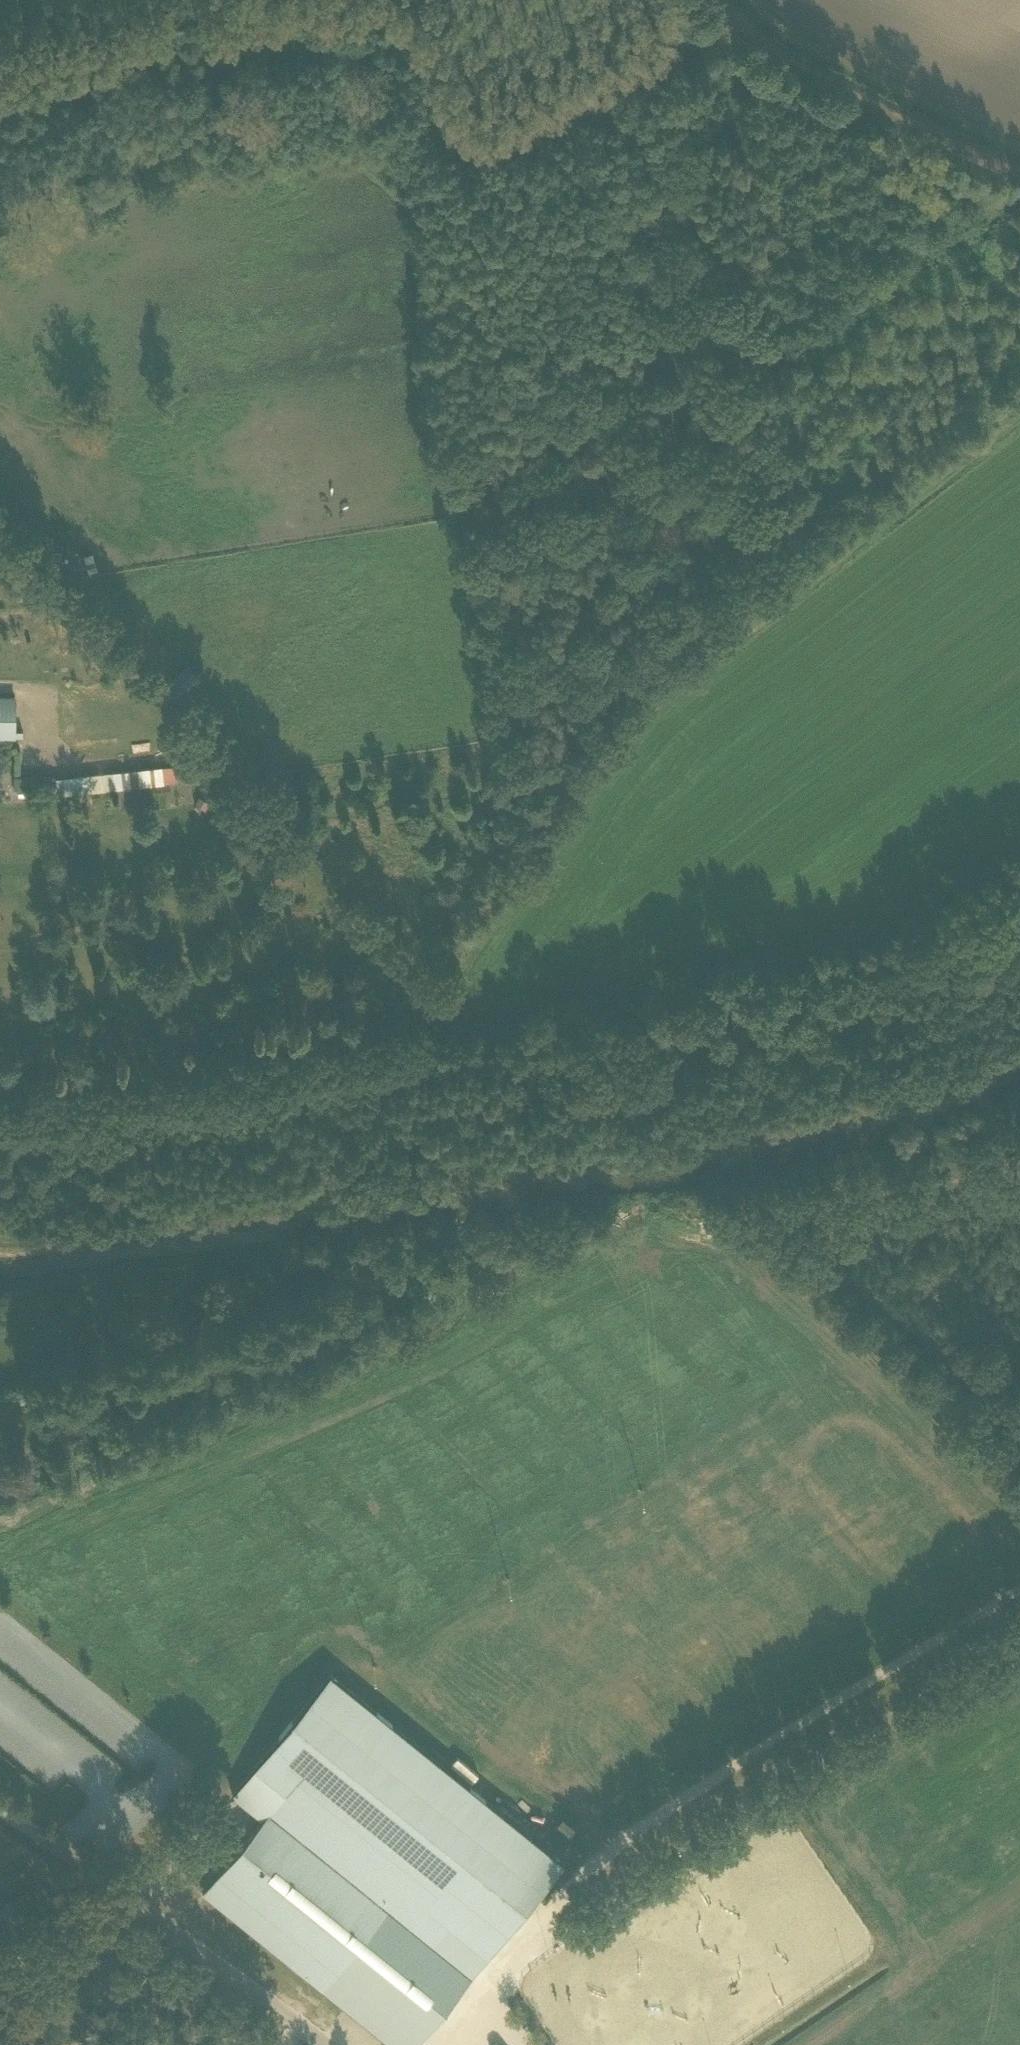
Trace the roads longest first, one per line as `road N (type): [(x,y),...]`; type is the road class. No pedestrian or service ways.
road 1 (track): [(426,2044),(602,1844),(1019,1590)]
road 2 (track): [(665,1155),(149,1229),(0,1242)]
road 3 (track): [(1019,1068),(776,1134),(665,1155)]

